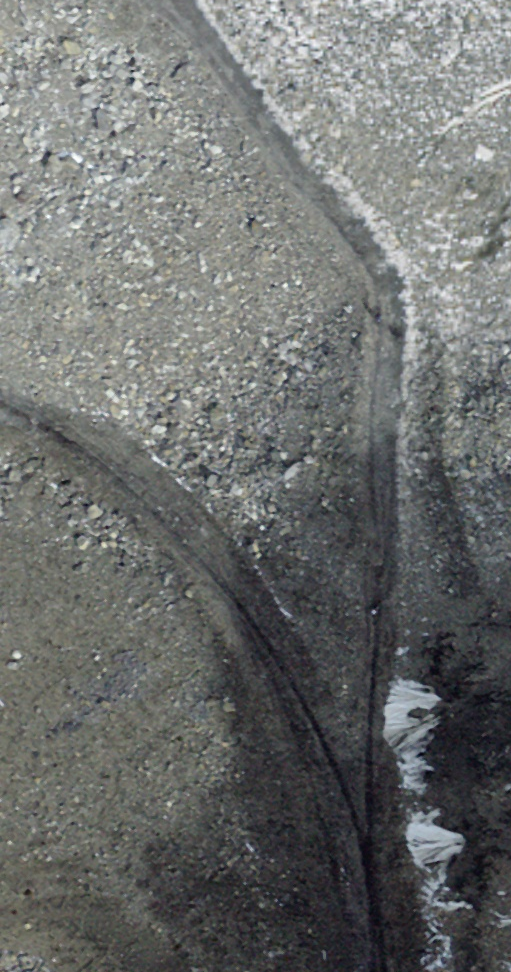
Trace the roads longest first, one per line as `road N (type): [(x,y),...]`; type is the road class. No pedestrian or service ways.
road 1 (track): [(399,971),(366,803),(381,295),(294,162),(165,0)]
road 2 (track): [(0,389),(44,408),(230,562),(366,803)]

